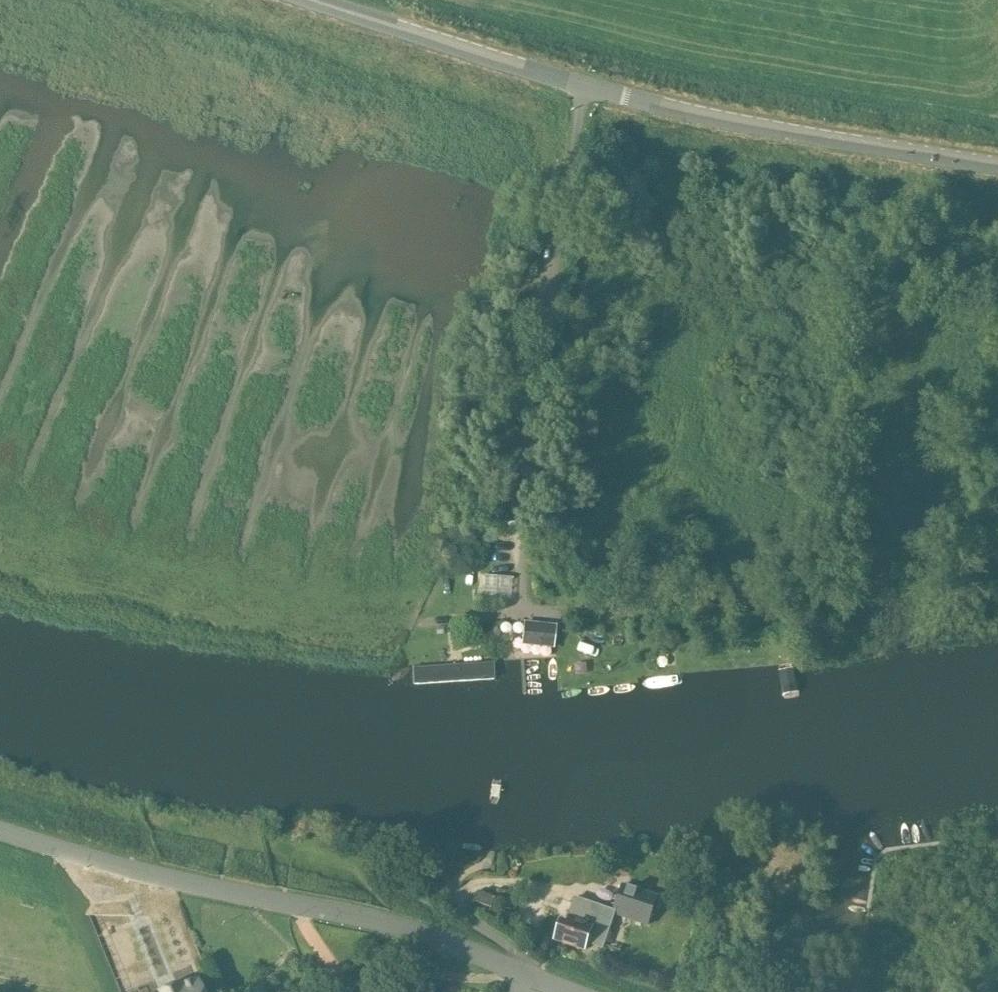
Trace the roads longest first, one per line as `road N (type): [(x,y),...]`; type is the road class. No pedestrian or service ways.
road 1 (unclassified): [(532,976),(352,913),(188,884),(0,830)]
road 2 (tertiary): [(584,88),(793,134),(997,163)]
road 3 (tertiary): [(584,88),(308,0)]

